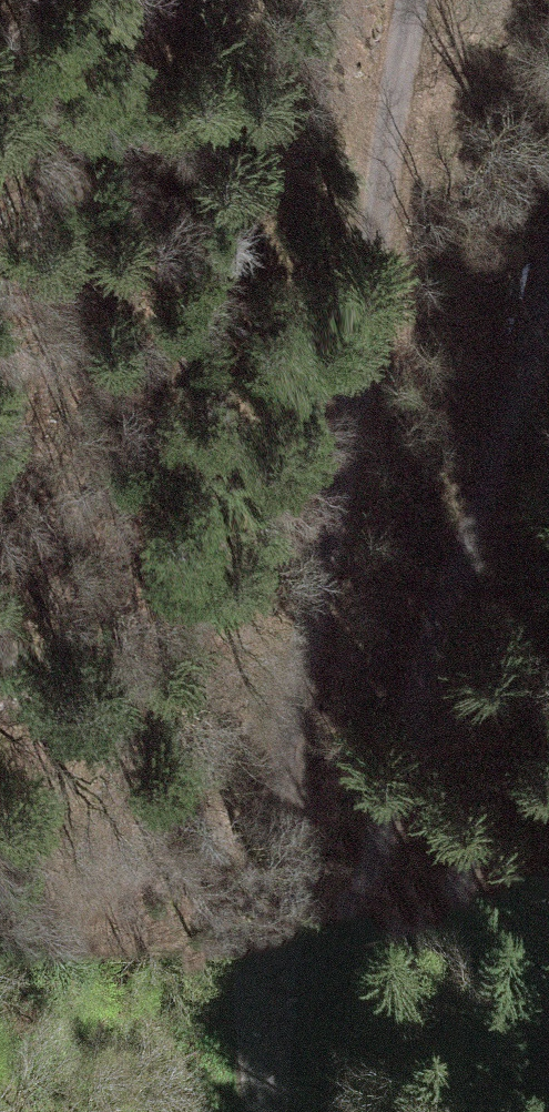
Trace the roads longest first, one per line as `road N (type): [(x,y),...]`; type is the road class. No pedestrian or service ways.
road 1 (unclassified): [(260,1111),(253,1000),(428,0)]
road 2 (track): [(254,1084),(330,960),(376,853),(398,751),(548,271)]

